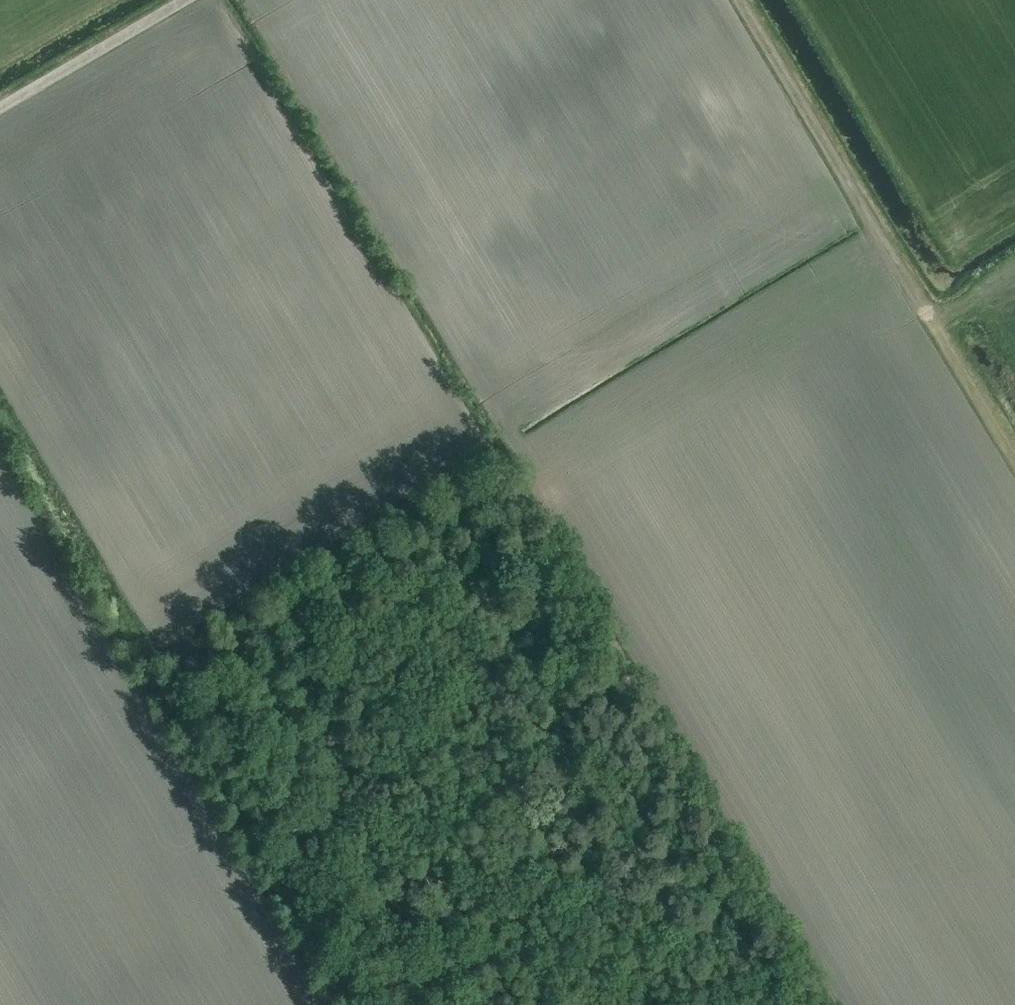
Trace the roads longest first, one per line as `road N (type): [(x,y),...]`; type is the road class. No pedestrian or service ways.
road 1 (track): [(0,110),(188,0)]

